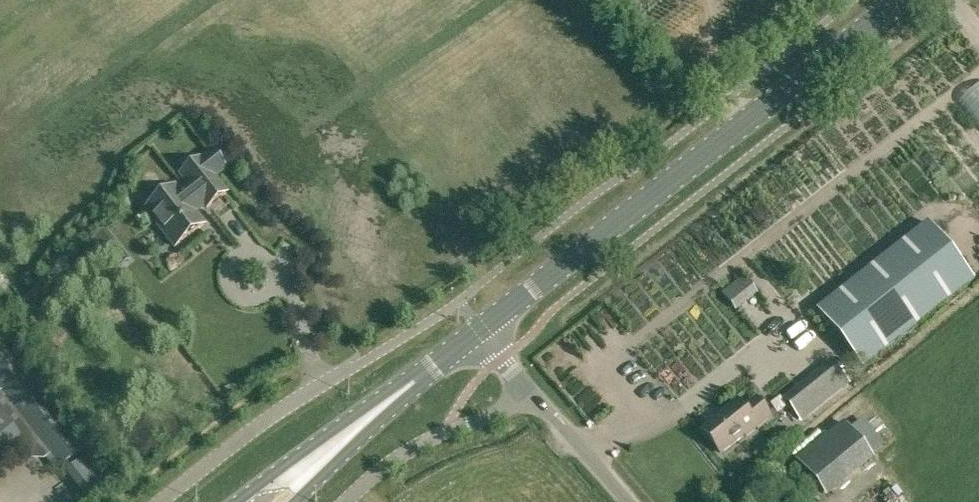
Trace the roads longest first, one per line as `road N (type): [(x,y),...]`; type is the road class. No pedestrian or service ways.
road 1 (tertiary): [(486,327),(900,0)]
road 2 (tertiary): [(439,364),(334,425),(235,501)]
road 3 (unclassified): [(346,501),(419,441),(491,415),(529,391)]
road 4 (unclassified): [(320,381),(157,501)]
road 5 (tertiary): [(300,501),(439,364)]
road 6 (unclassified): [(624,501),(529,391)]

